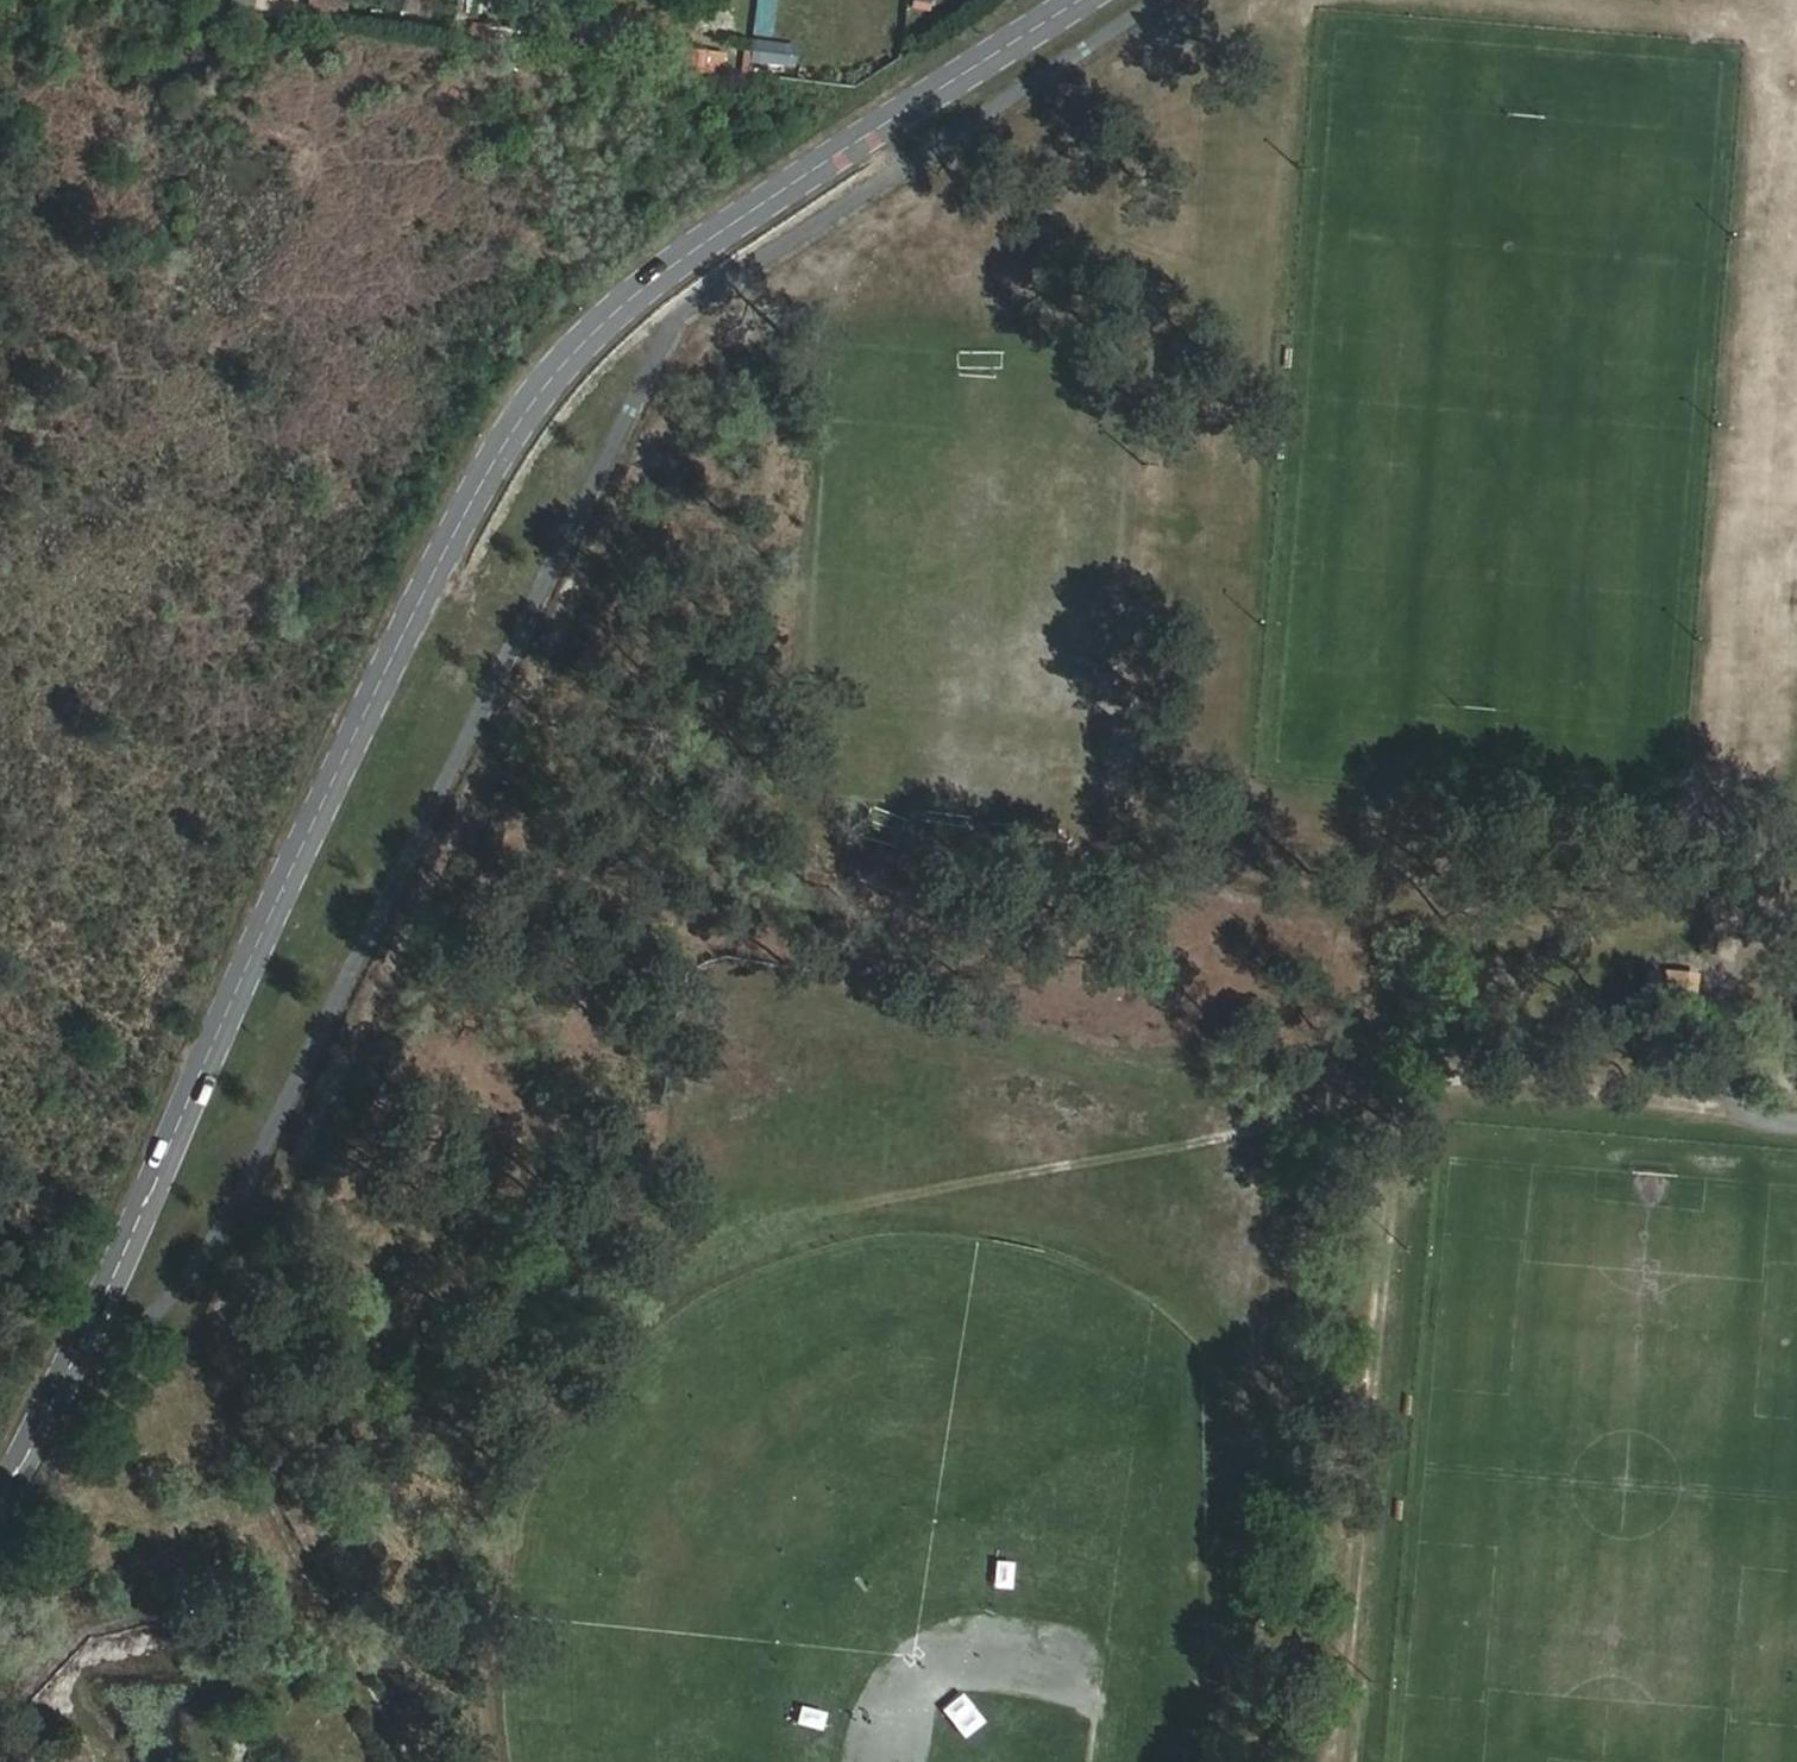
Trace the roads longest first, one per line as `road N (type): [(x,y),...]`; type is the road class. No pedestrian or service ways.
road 1 (secondary): [(0,1512),(96,1321),(407,630),(468,510),(545,388),(661,273),(1081,0)]

